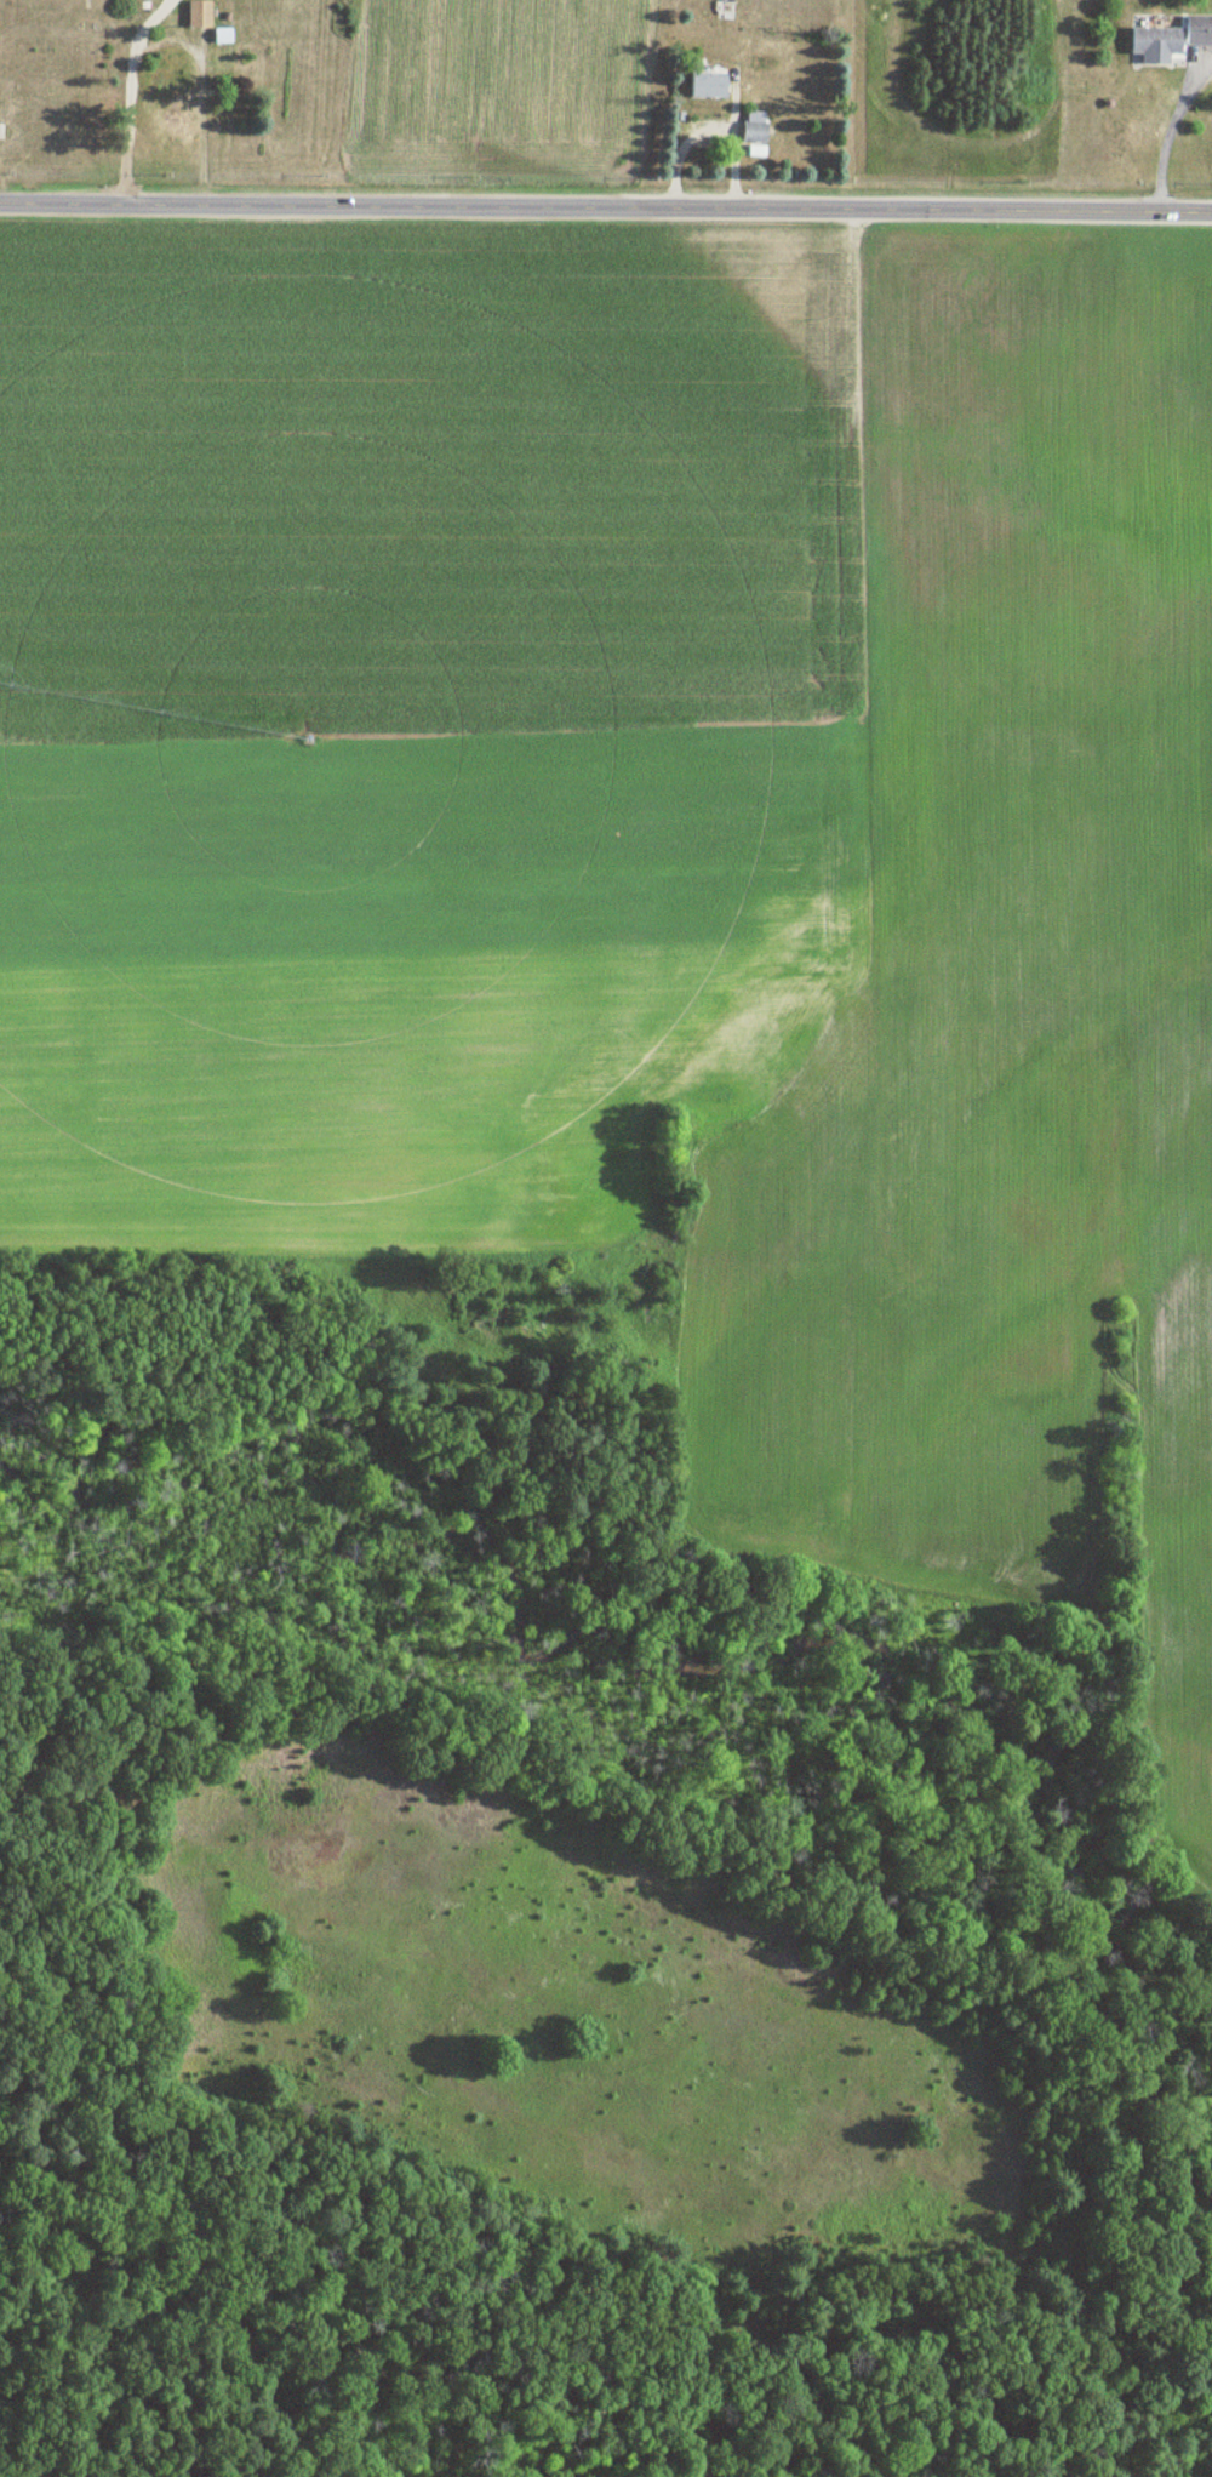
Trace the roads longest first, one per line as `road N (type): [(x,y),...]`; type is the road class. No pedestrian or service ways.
road 1 (residential): [(1211,213),(0,204)]

